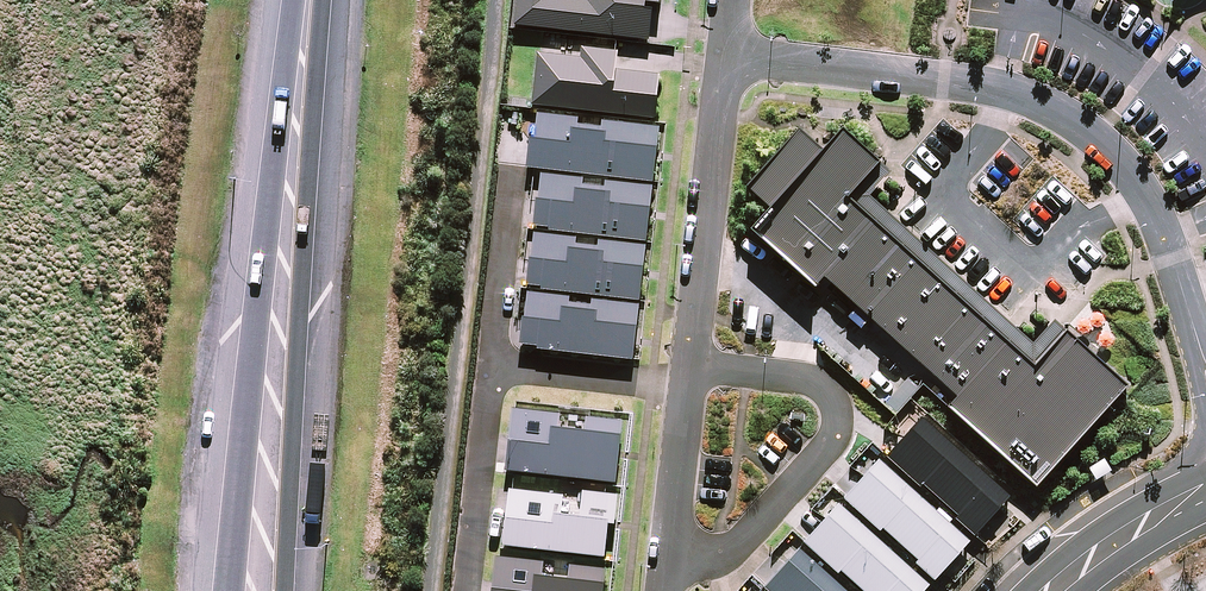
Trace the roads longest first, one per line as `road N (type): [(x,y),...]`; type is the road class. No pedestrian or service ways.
road 1 (unclassified): [(726,55),(959,83),(1037,101),(1089,133),(1156,217),(1205,369)]
road 2 (primary): [(310,0),(263,531)]
road 3 (residential): [(691,364),(796,374),(818,384),(832,400),(836,440),(737,550),(708,562),(668,561)]
road 4 (residential): [(691,364),(726,55)]
road 5 (residential): [(464,590),(489,364)]
road 6 (residential): [(687,390),(489,364)]
road 7 (residential): [(489,364),(511,166)]
road 8 (tertiary): [(1051,590),(1129,531),(1205,490)]
road 9 (residential): [(668,561),(687,390)]

